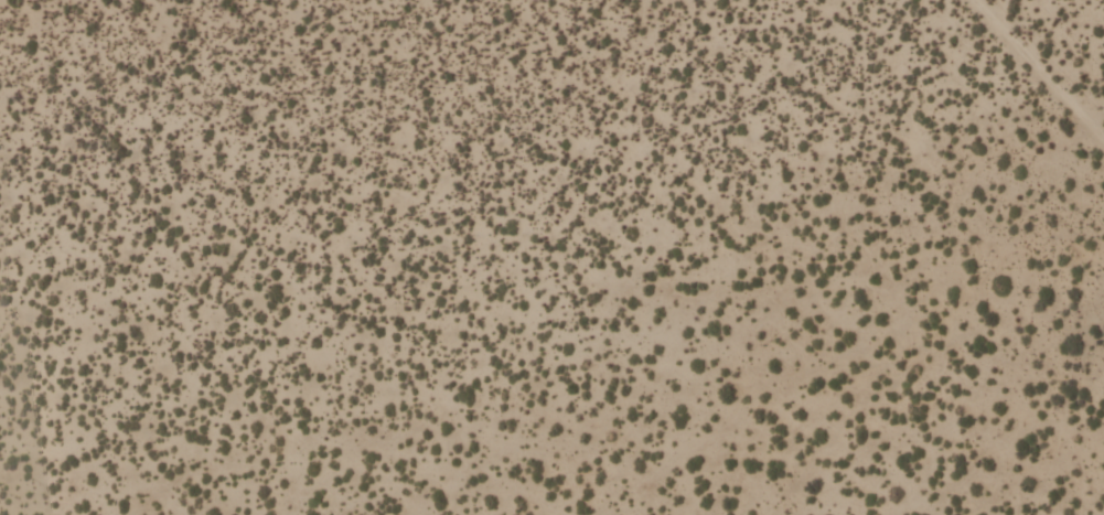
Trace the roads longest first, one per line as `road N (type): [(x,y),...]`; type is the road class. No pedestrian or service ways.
road 1 (track): [(1103,155),(959,0)]

